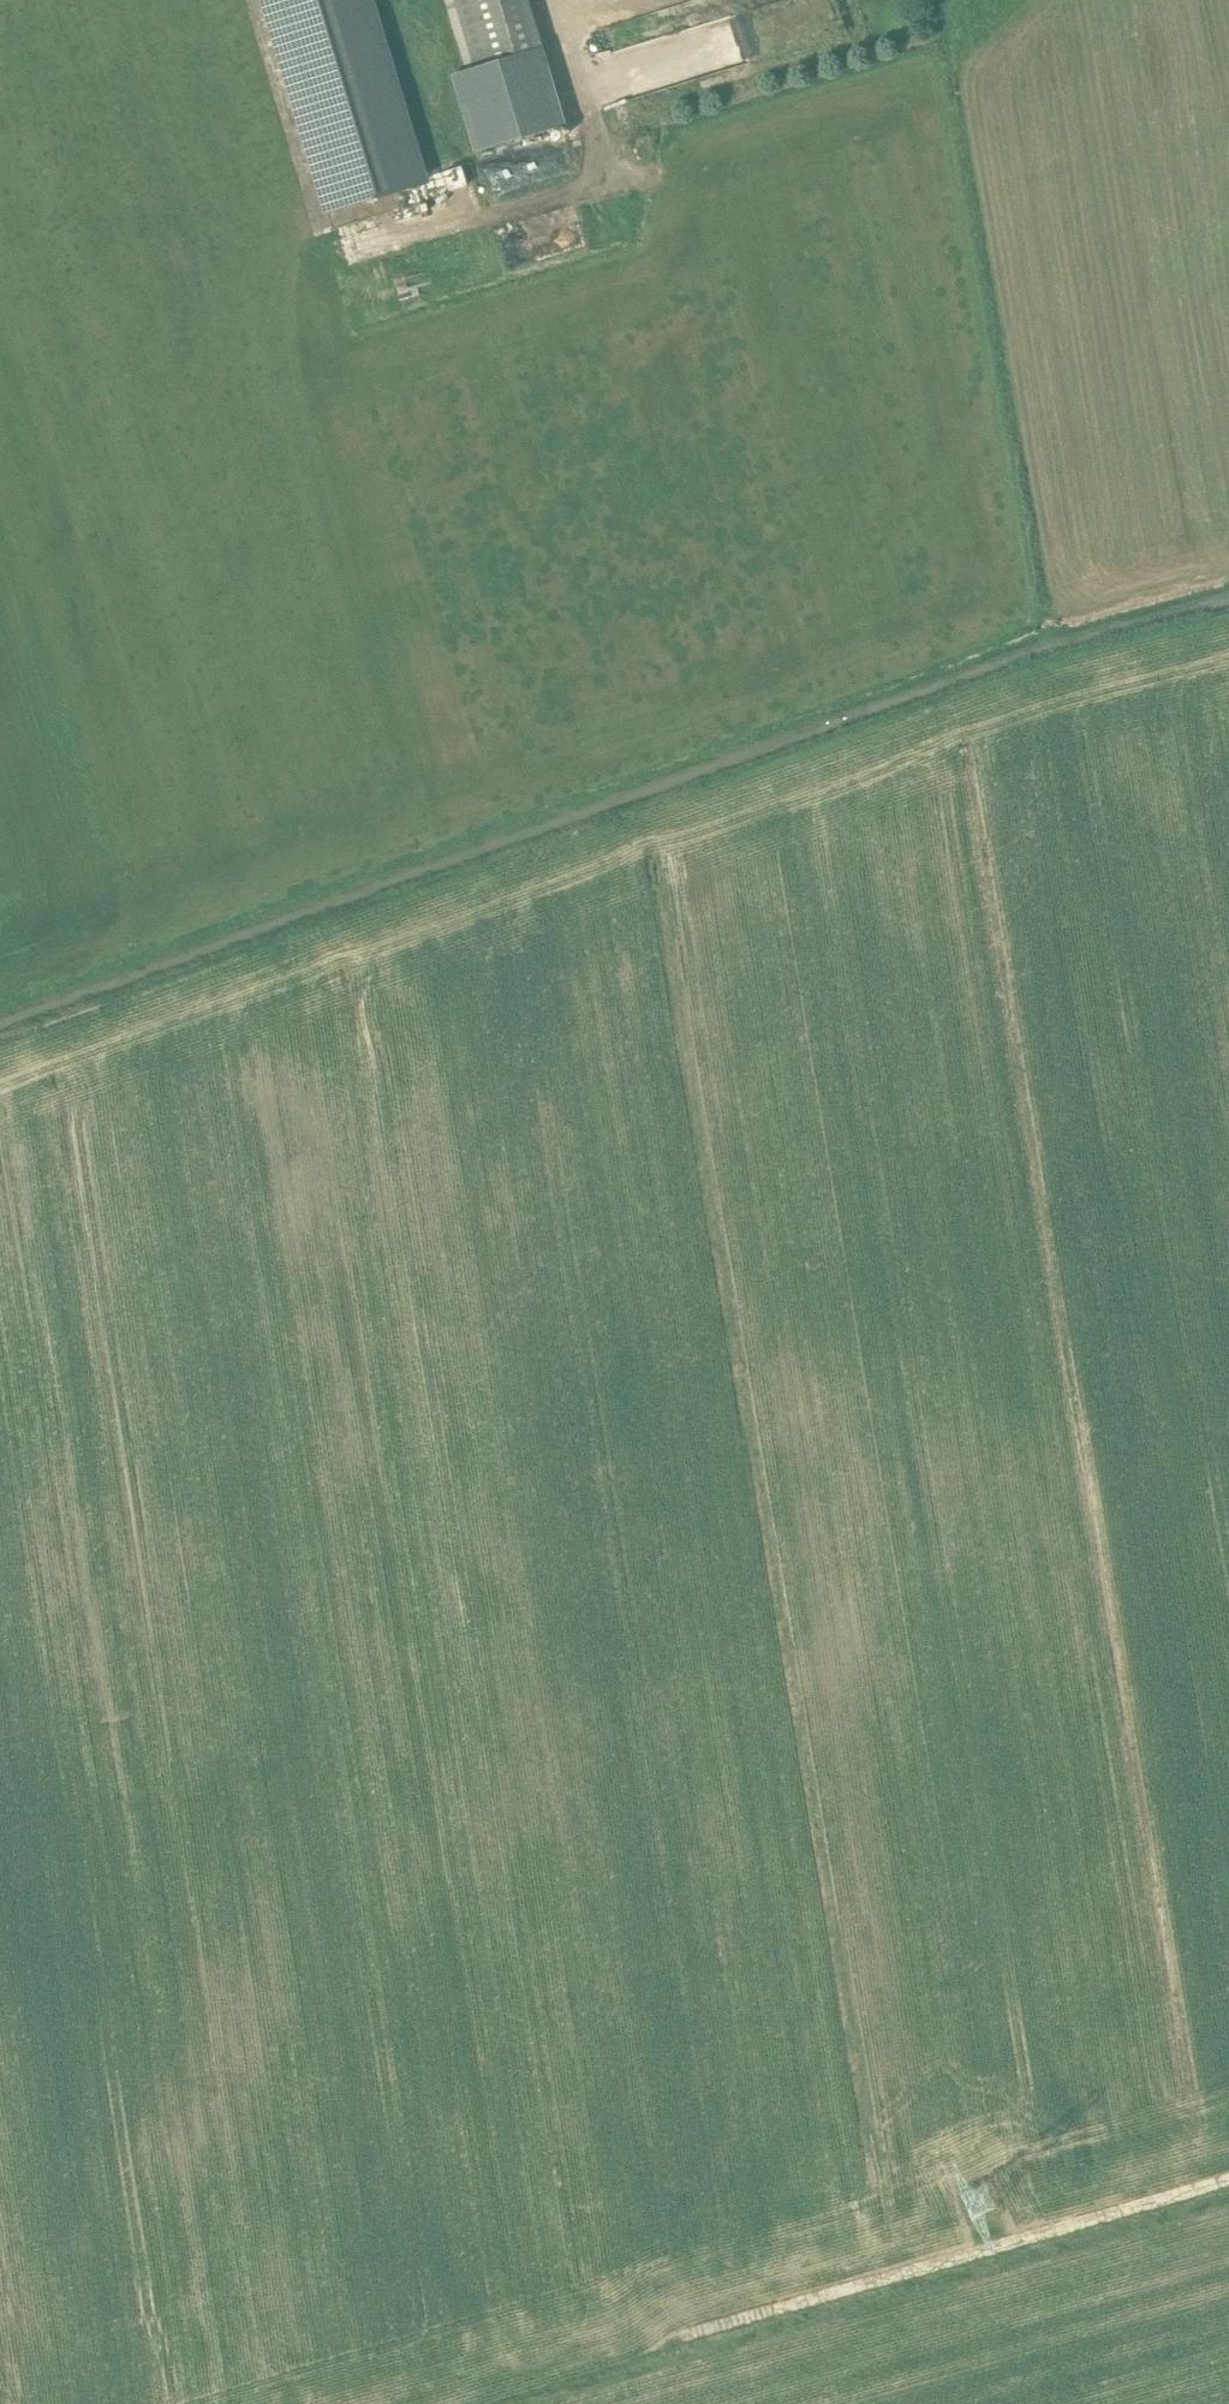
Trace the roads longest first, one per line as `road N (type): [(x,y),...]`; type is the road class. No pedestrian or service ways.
road 1 (track): [(1228,2176),(536,2376)]

